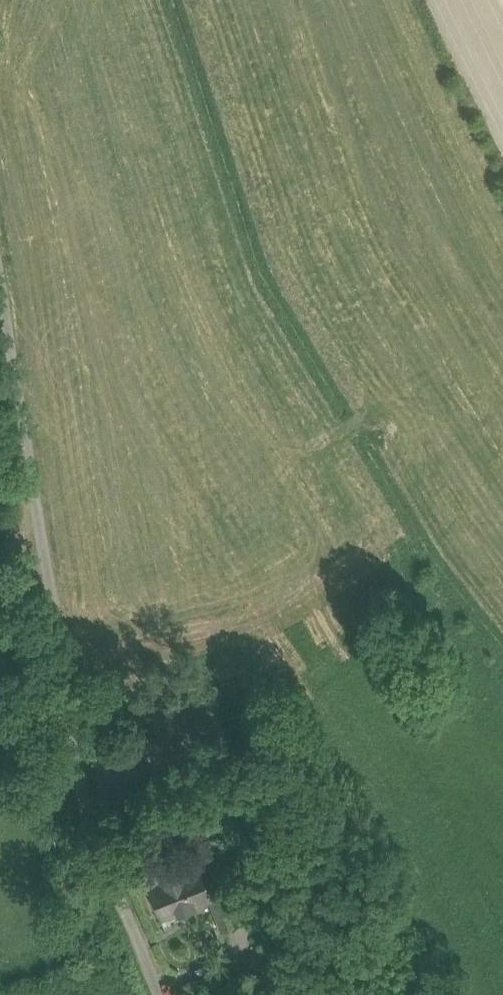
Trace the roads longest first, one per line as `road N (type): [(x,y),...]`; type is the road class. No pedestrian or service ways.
road 1 (track): [(167,994),(136,931),(0,234)]

